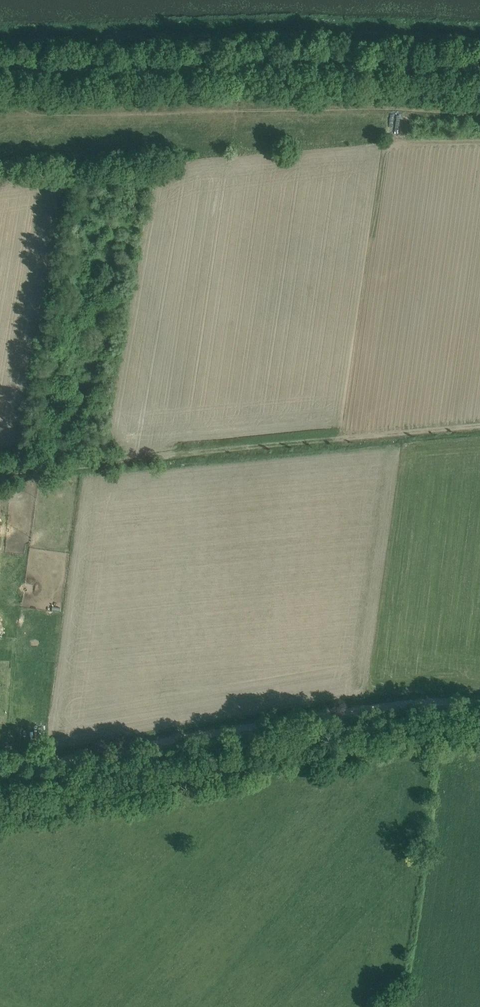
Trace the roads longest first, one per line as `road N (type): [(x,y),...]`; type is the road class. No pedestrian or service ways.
road 1 (track): [(479,703),(366,709),(0,768)]
road 2 (track): [(479,429),(0,472)]

